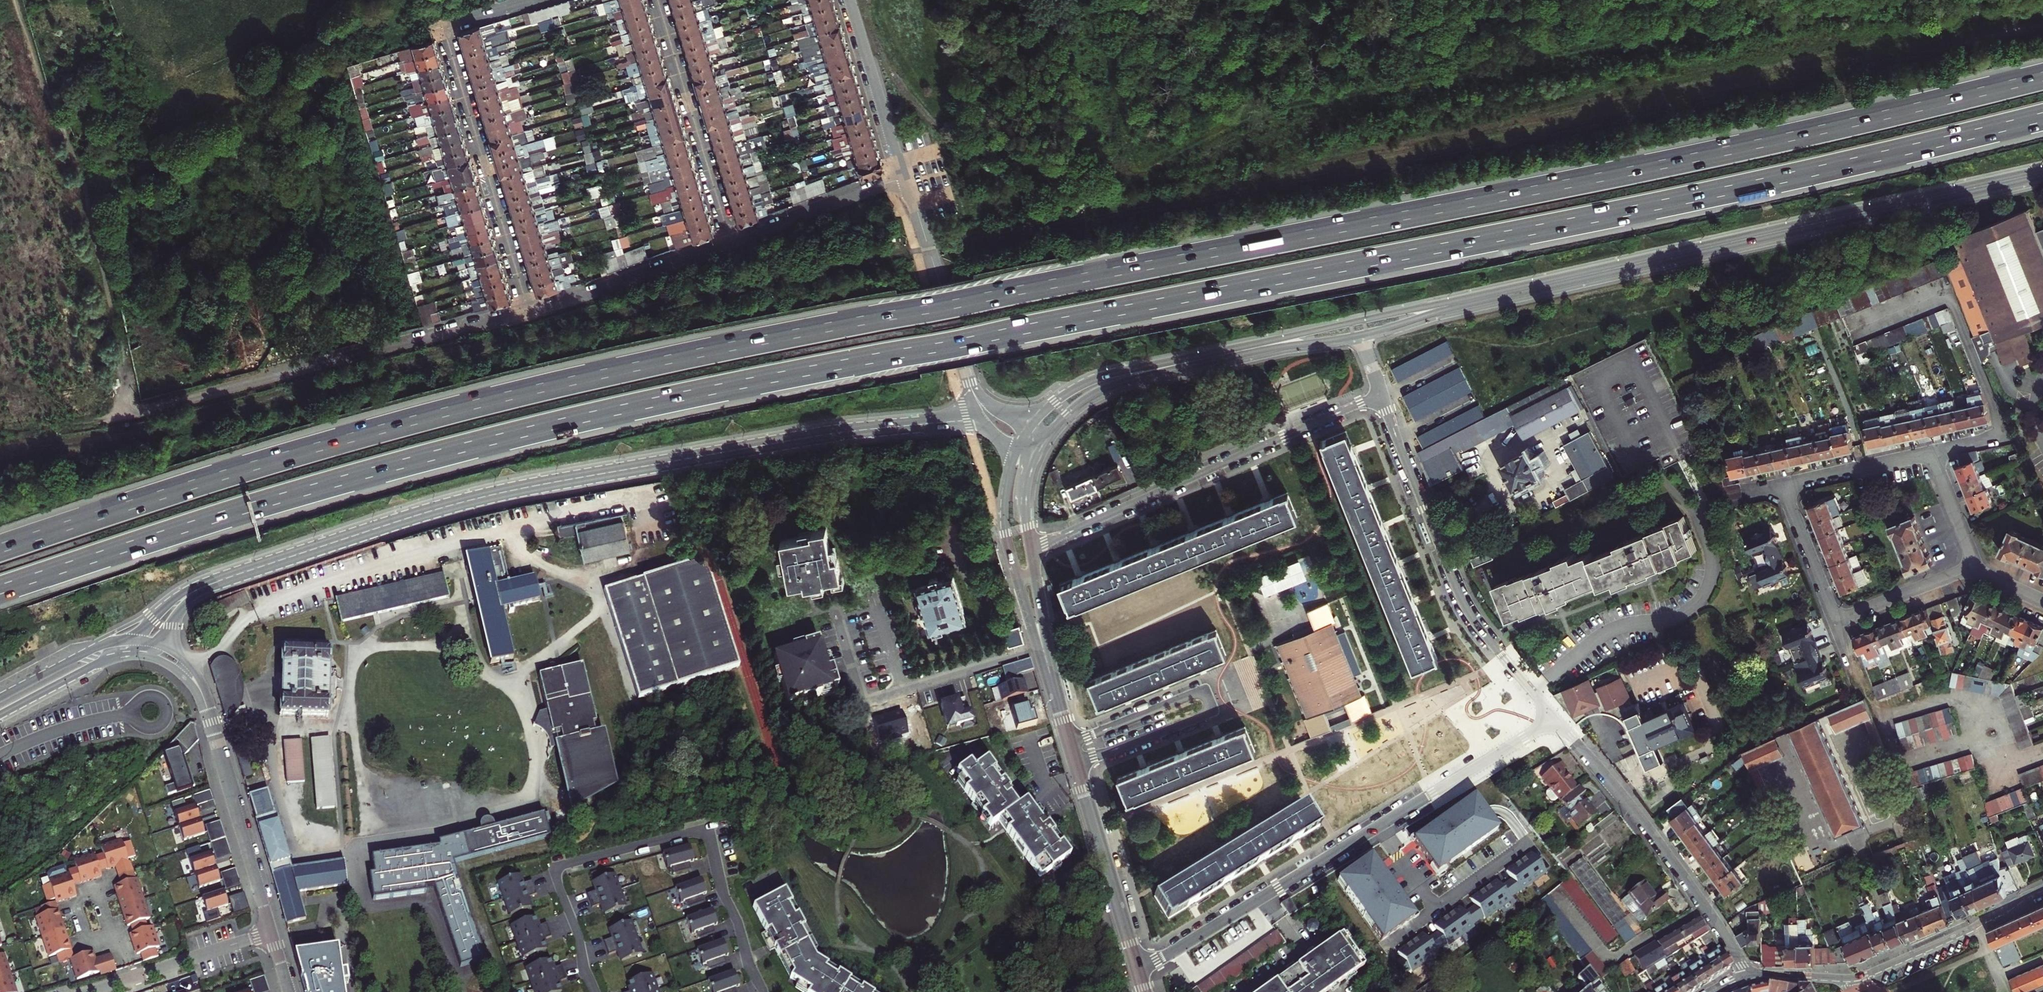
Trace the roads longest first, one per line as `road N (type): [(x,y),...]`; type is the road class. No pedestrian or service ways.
road 1 (motorway): [(0,589),(308,490),(641,404),(1670,203),(2042,117)]
road 2 (motorway): [(2042,76),(1677,161),(482,401),(0,548)]
road 3 (tertiary): [(203,587),(525,488),(978,417)]
road 4 (tertiary): [(1444,307),(2042,173)]
road 5 (residential): [(1554,717),(1138,969)]
road 6 (residential): [(763,991),(724,893),(709,828),(553,868),(596,991)]
road 7 (tertiary): [(1444,307),(1112,374),(1061,397),(1029,429)]
road 8 (track): [(17,0),(44,96),(88,194),(131,416)]
road 9 (residential): [(131,416),(529,311)]
road 10 (residential): [(534,0),(442,27),(529,311)]
road 11 (residential): [(1031,550),(1381,395)]
road 12 (residential): [(1381,395),(1466,607),(1554,717)]
road 13 (tertiary): [(1044,443),(1079,403),(1107,388),(1361,335)]
road 14 (residential): [(1929,454),(2006,436),(1948,292),(1855,330)]
road 15 (tertiary): [(1138,969),(1043,649)]
road 16 (residential): [(1749,977),(1648,830),(1554,717)]
road 17 (residential): [(658,0),(730,243)]
road 18 (tertiary): [(272,932),(208,710)]
road 19 (residential): [(2042,890),(1974,929),(1844,979)]
road 20 (tertiary): [(970,383),(904,177)]
road 21 (residential): [(529,311),(730,243)]
road 22 (tertiary): [(1016,452),(1005,524),(1043,649)]
road 23 (residential): [(272,932),(92,991)]
road 24 (residential): [(730,243),(904,177)]
road 25 (tertiary): [(904,177),(848,0)]
road 26 (tertiary): [(140,641),(101,646),(0,699)]
road 27 (residential): [(1836,622),(1976,569)]
road 28 (tertiary): [(0,715),(94,665),(135,656)]
road 29 (residential): [(1784,485),(1929,454)]
road 30 (residential): [(1836,622),(1784,485)]
road 31 (residential): [(1976,569),(1929,454)]

